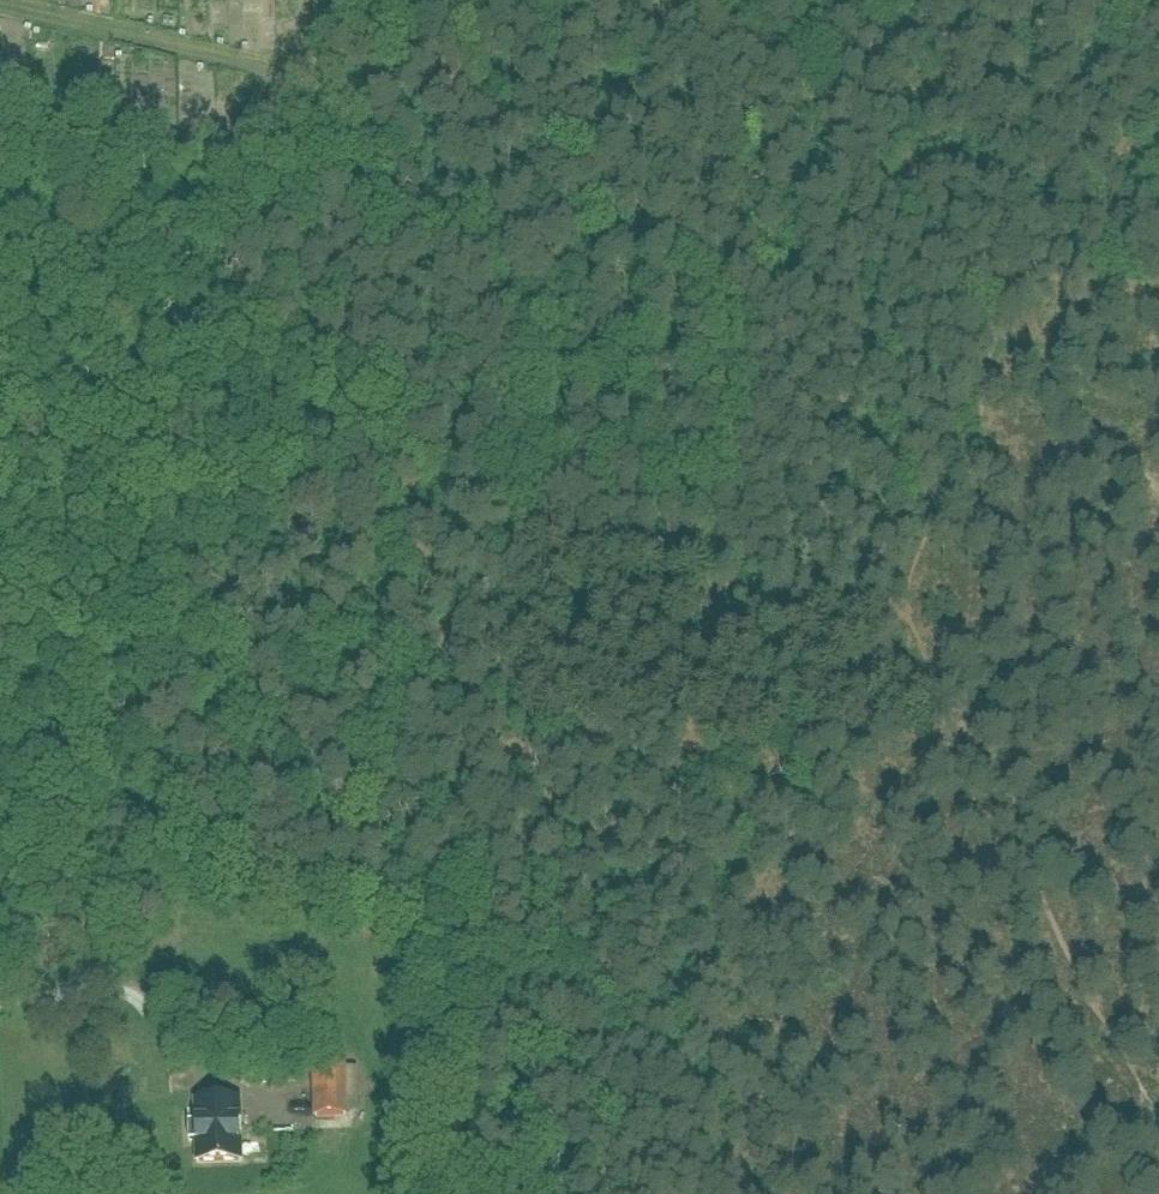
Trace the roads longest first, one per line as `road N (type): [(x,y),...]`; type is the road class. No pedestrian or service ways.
road 1 (track): [(313,81),(0,7)]

